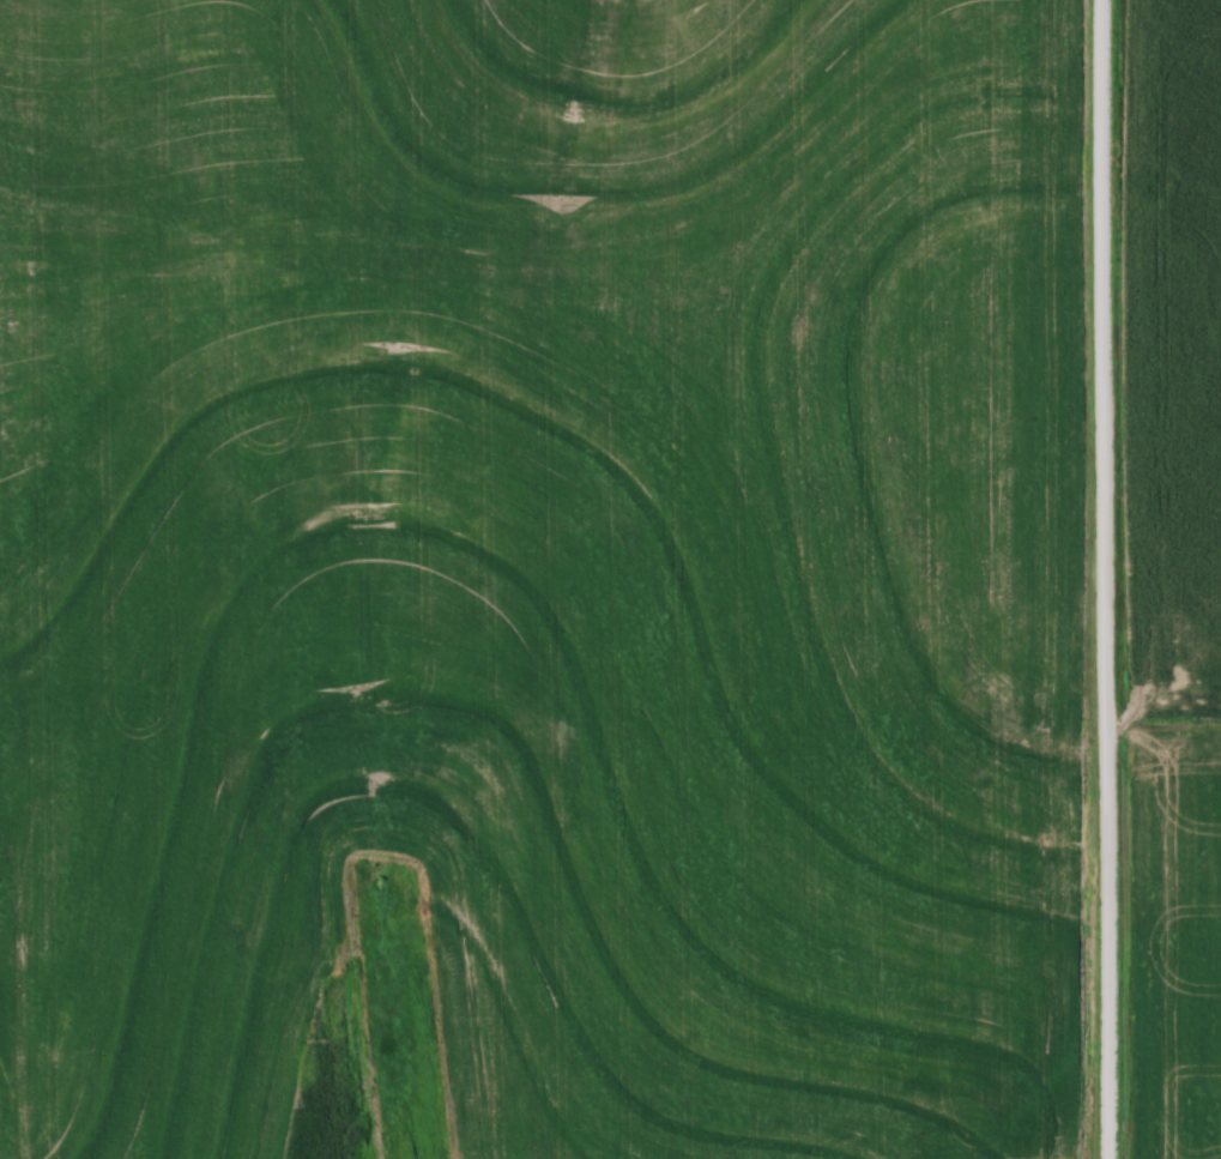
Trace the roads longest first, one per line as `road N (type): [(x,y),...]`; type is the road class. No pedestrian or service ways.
road 1 (residential): [(1114,1158),(1107,0)]

